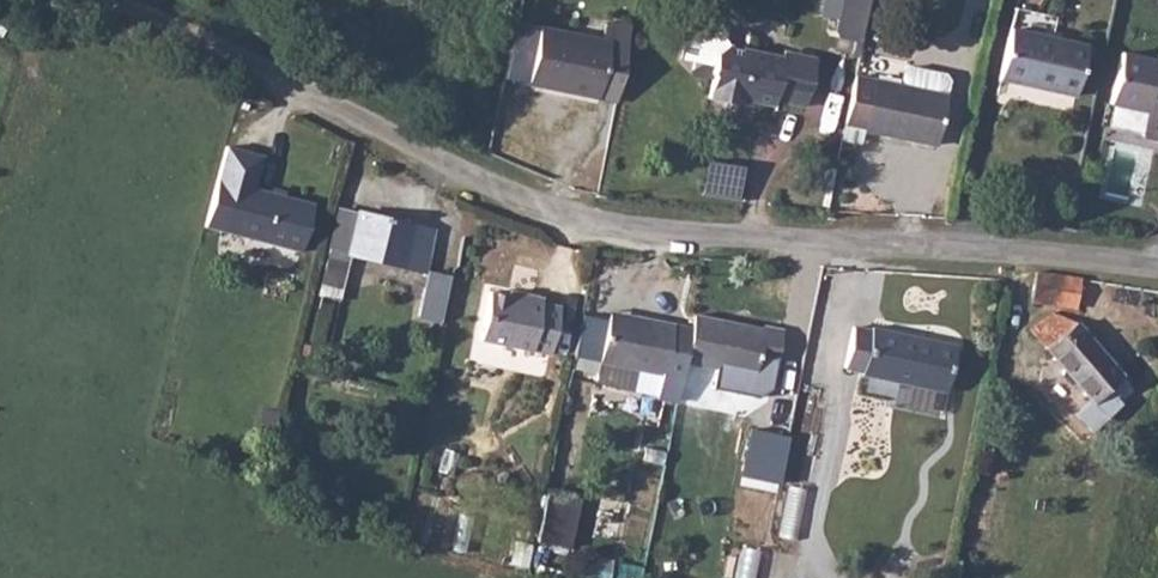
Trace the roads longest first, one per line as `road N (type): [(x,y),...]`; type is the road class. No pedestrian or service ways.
road 1 (unclassified): [(1157,269),(912,242),(579,225),(447,178),(240,58),(99,0)]

